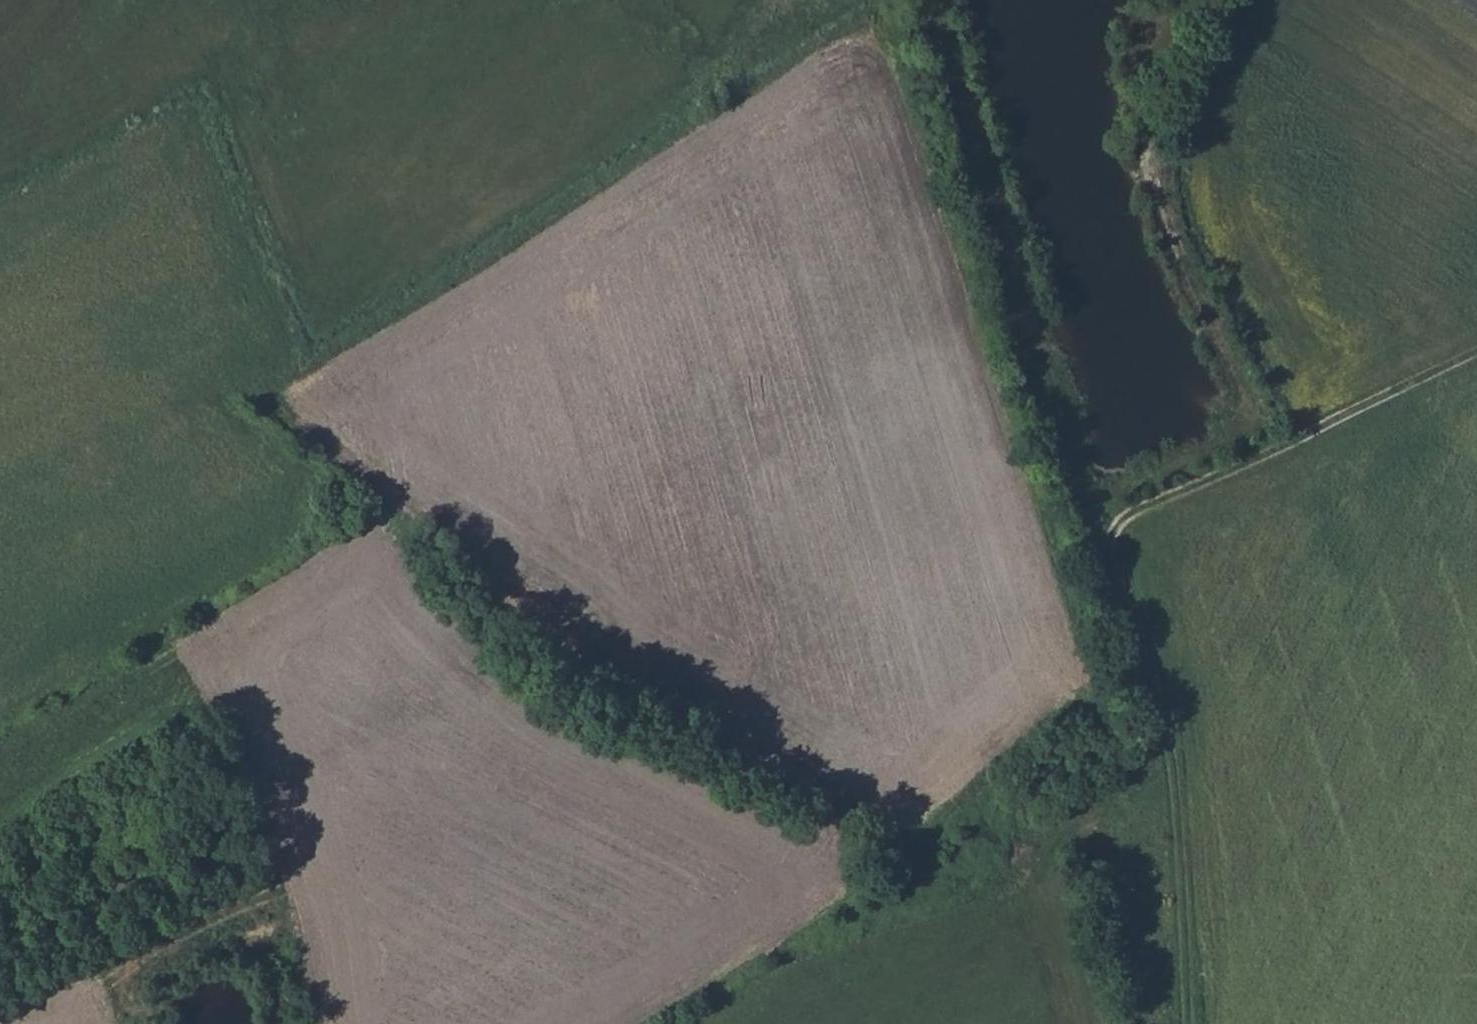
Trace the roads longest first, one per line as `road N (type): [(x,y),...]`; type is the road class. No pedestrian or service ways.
road 1 (track): [(1158,1023),(1095,839),(1095,817),(1106,802),(1166,758),(1110,557),(1112,531),(1126,513),(1476,351)]

